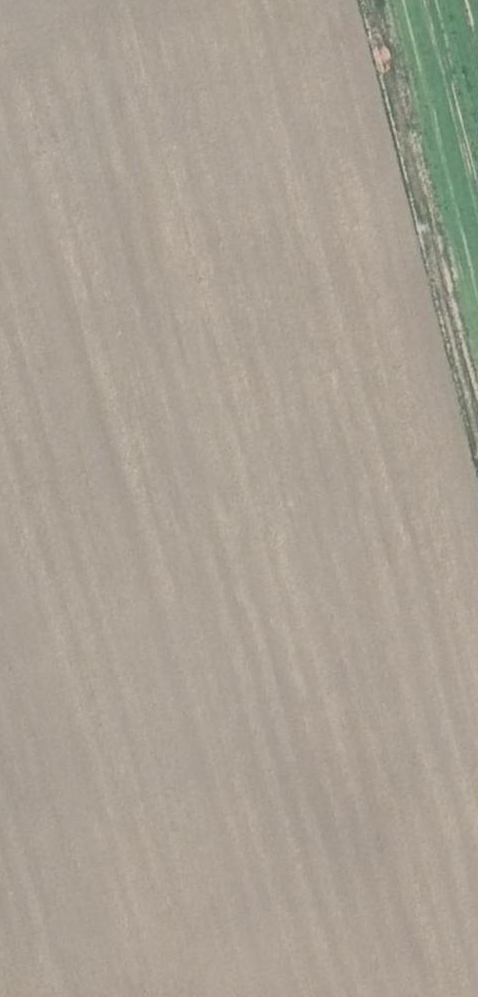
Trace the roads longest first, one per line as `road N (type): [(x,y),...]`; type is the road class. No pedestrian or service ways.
road 1 (track): [(380,0),(477,407)]

